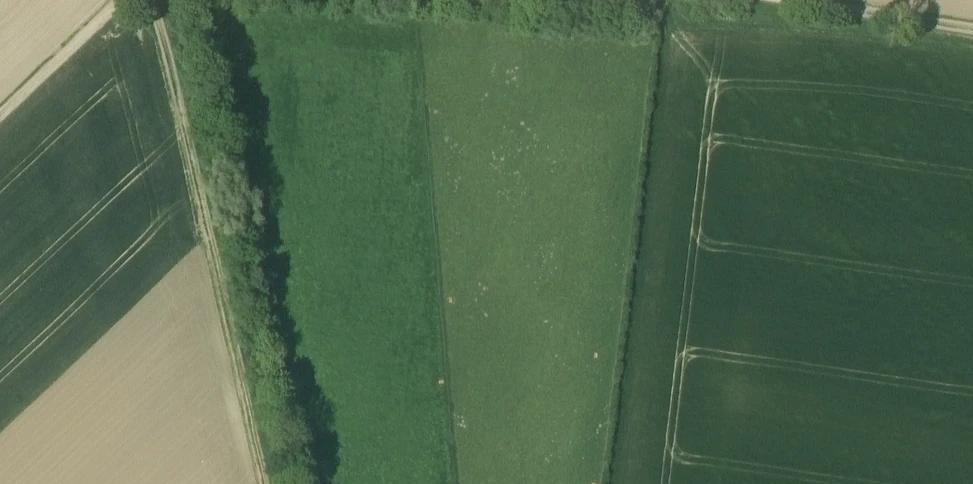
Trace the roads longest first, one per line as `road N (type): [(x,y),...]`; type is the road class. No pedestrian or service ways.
road 1 (track): [(160,0),(277,483)]
road 2 (track): [(972,44),(788,12),(650,0)]
road 3 (track): [(0,144),(155,0)]

